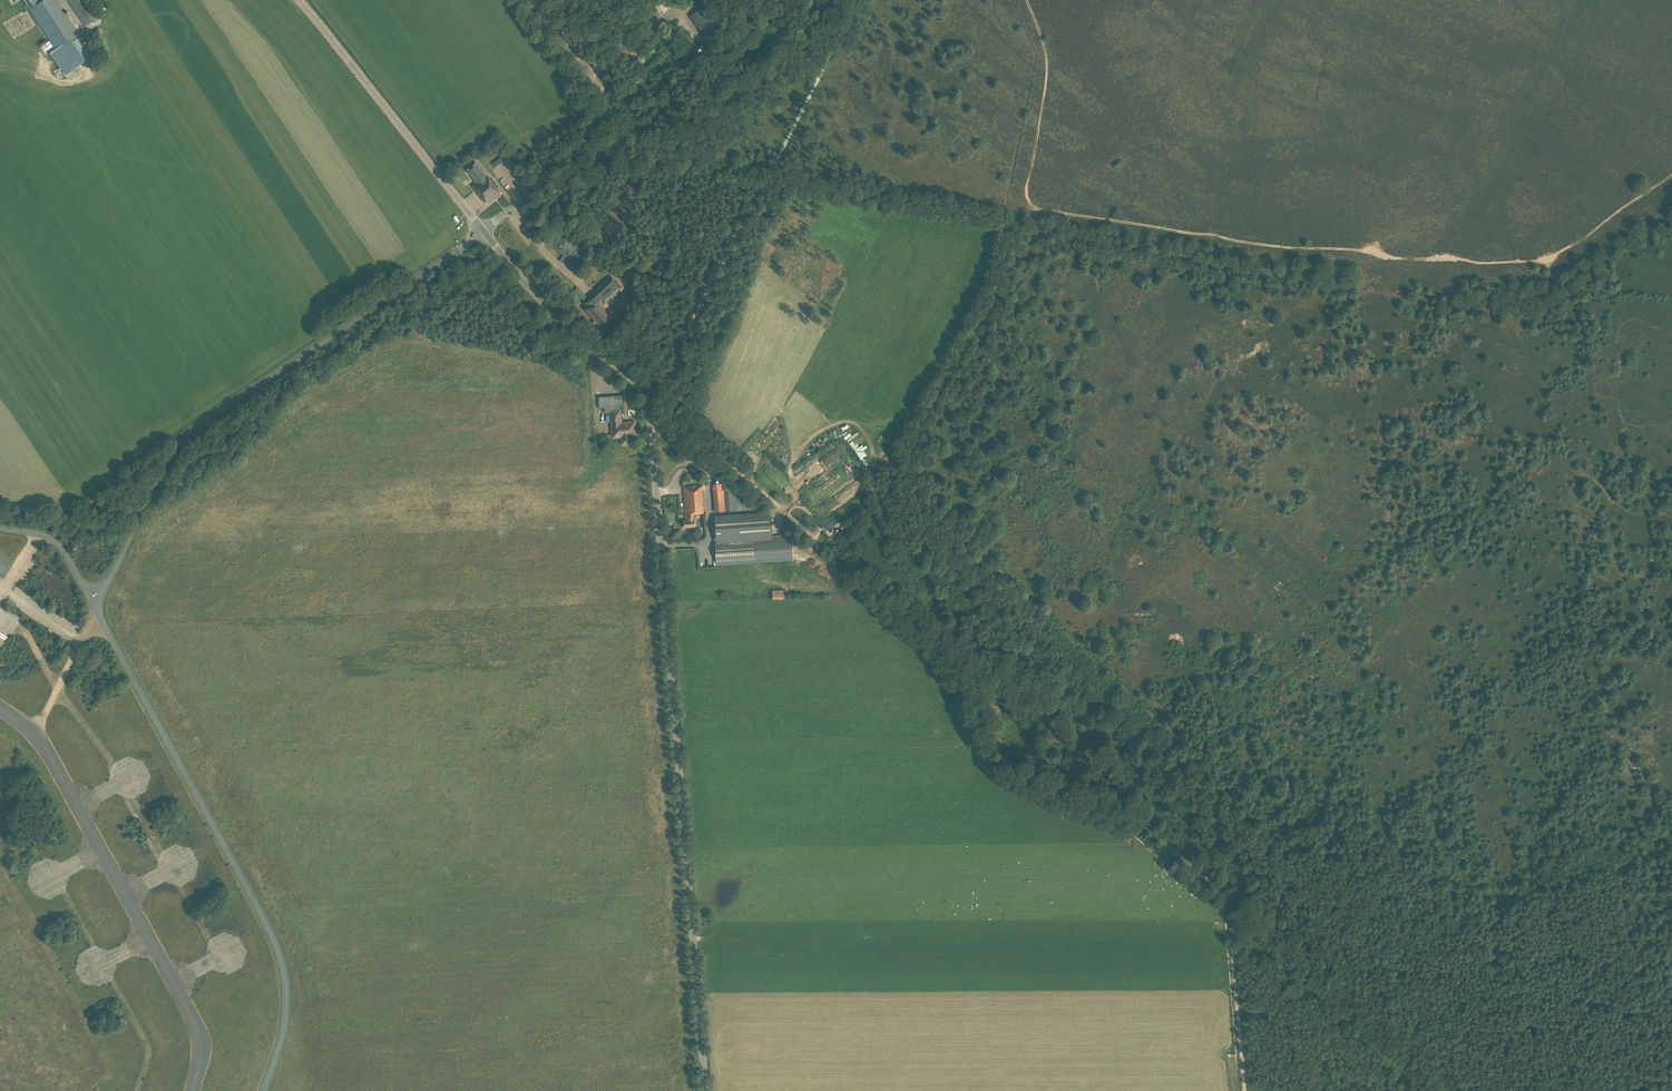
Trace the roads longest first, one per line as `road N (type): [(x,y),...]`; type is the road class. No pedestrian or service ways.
road 1 (secondary): [(705,1090),(648,397),(525,283),(298,0)]
road 2 (track): [(1026,0),(1047,70),(1026,187),(1041,210),(1280,247),(1530,261),(1580,241),(1671,175)]
road 3 (track): [(1234,1069),(1222,912),(1133,836),(1000,778),(933,660),(812,555),(816,538)]
road 4 (track): [(648,397),(668,378),(702,315),(857,0)]
road 5 (track): [(1143,823),(1450,1090)]
road 6 (track): [(948,653),(1010,767),(1143,823)]
road 7 (track): [(948,653),(1052,700),(1143,823)]
road 8 (track): [(648,397),(837,556)]
road 9 (track): [(1245,1090),(1231,945),(1241,908)]

